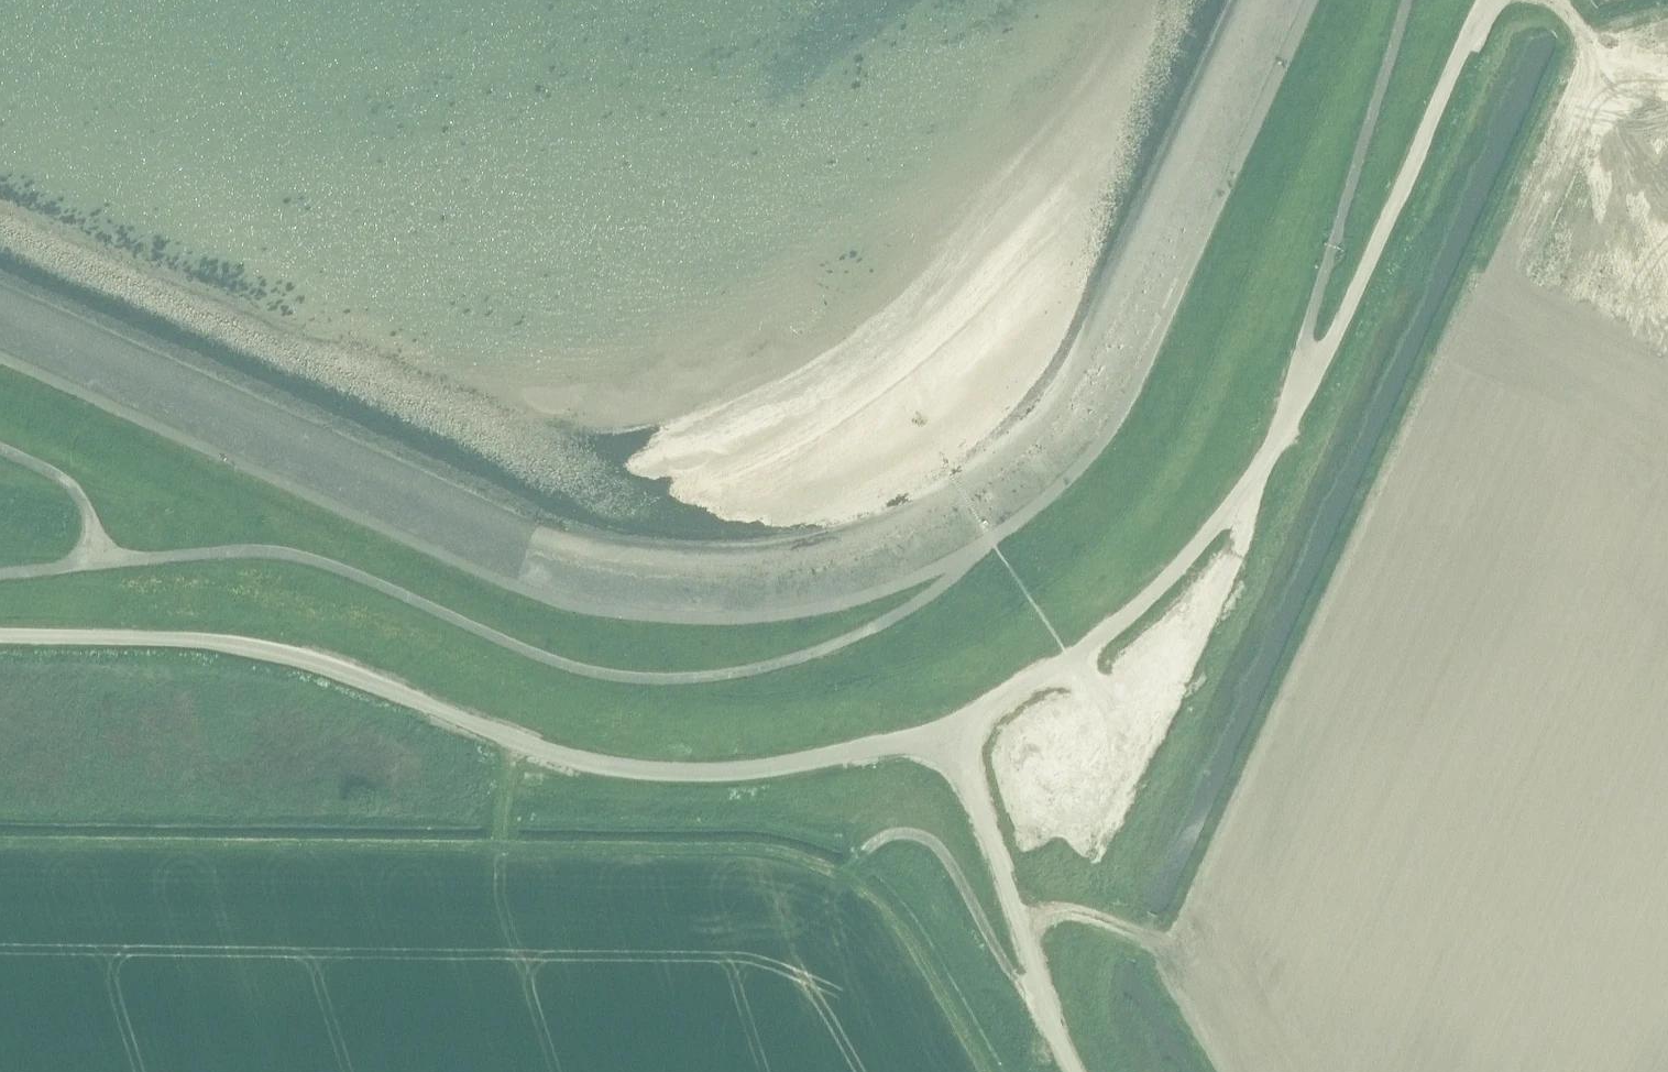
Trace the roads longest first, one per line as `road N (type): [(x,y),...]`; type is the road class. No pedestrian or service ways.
road 1 (unclassified): [(955,726),(820,769),(682,773),(590,766),(478,730),(311,656),(165,638),(0,635)]
road 2 (unclassified): [(955,726),(1072,661),(1159,594),(1254,485),(1301,383),(1358,293),(1487,0)]
road 3 (track): [(1301,383),(1408,0)]
road 4 (unclassified): [(1076,1071),(955,726)]
road 5 (track): [(0,445),(78,494),(108,560)]

